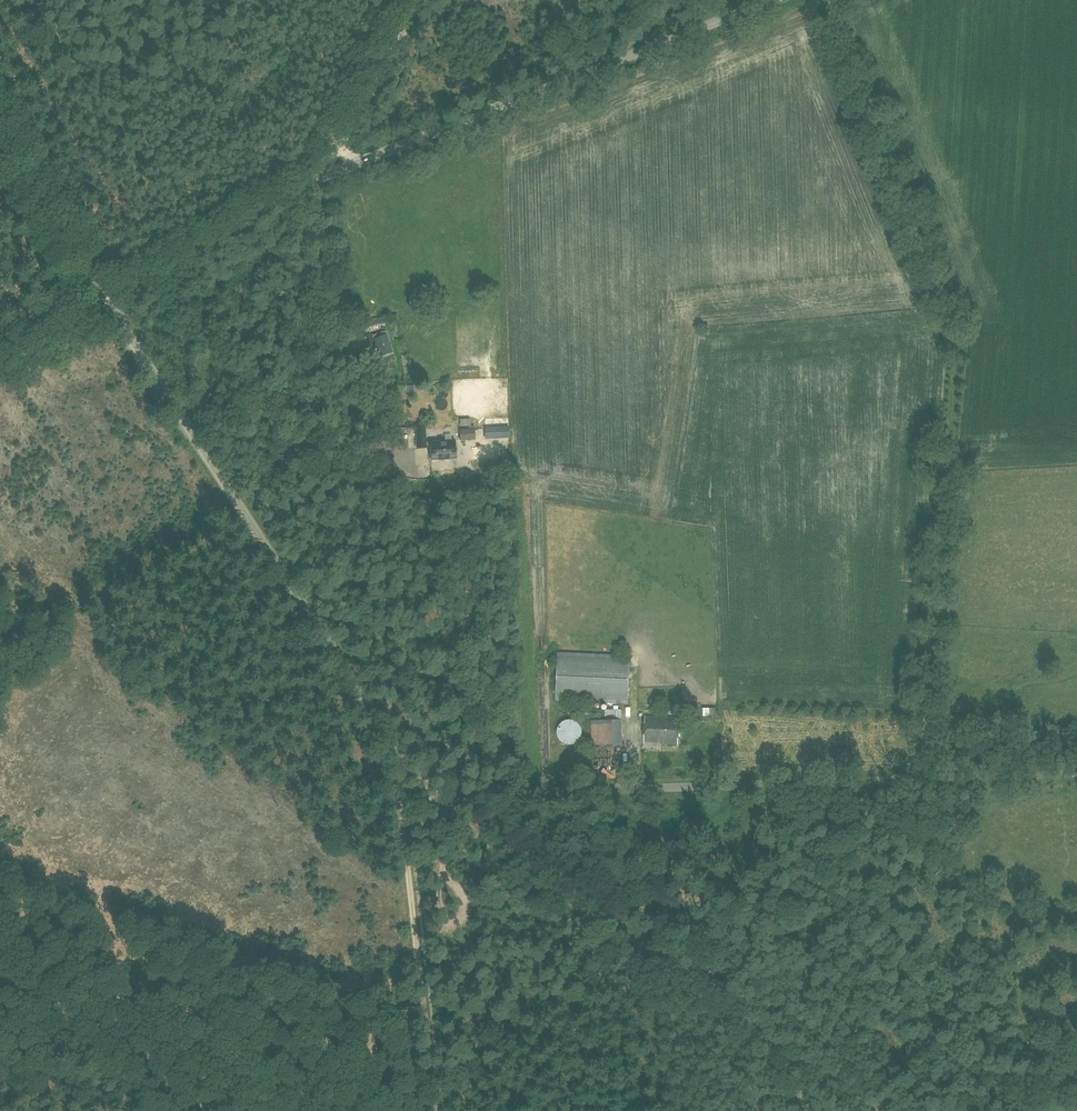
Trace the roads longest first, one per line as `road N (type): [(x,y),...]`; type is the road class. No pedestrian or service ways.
road 1 (unclassified): [(438,801),(401,760),(108,299),(316,179),(772,0)]
road 2 (track): [(918,779),(957,339),(841,0)]
road 3 (unclassified): [(438,801),(1076,774)]
road 4 (unclassified): [(872,1110),(438,801)]
road 5 (track): [(311,1089),(0,979)]
road 6 (track): [(439,1110),(403,817)]
road 7 (track): [(108,299),(0,136)]
road 8 (track): [(420,0),(340,141)]
road 9 (track): [(108,299),(0,365)]

